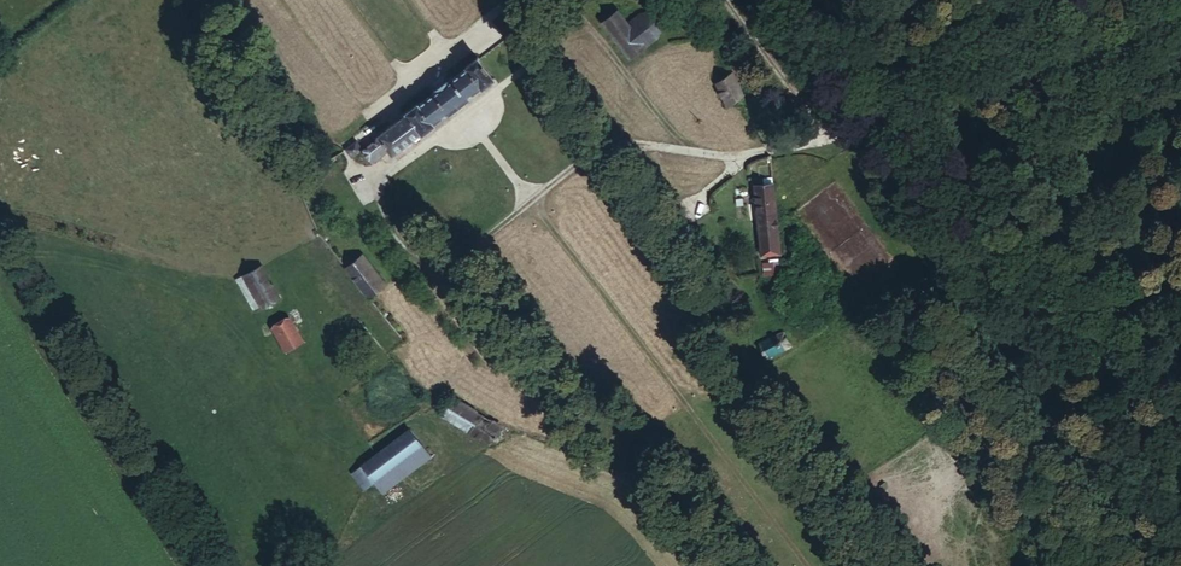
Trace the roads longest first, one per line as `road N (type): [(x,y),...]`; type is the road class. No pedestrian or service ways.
road 1 (track): [(804,565),(469,121)]
road 2 (unclassified): [(726,0),(823,138)]

